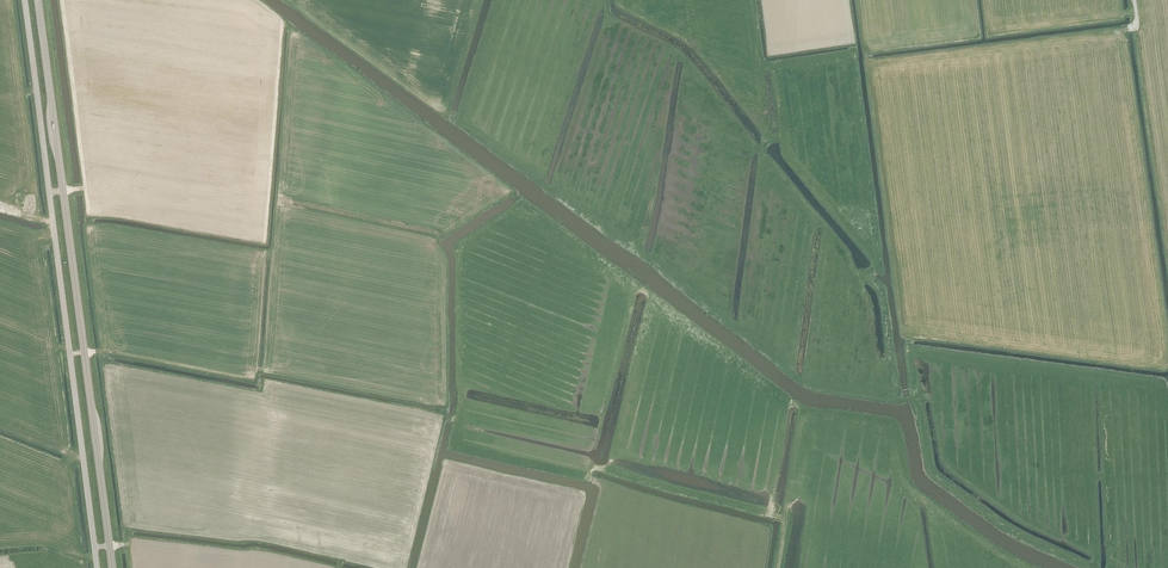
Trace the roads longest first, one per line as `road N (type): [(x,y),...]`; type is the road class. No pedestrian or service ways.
road 1 (primary): [(112,567),(38,0)]
road 2 (unclassified): [(97,567),(25,0)]

